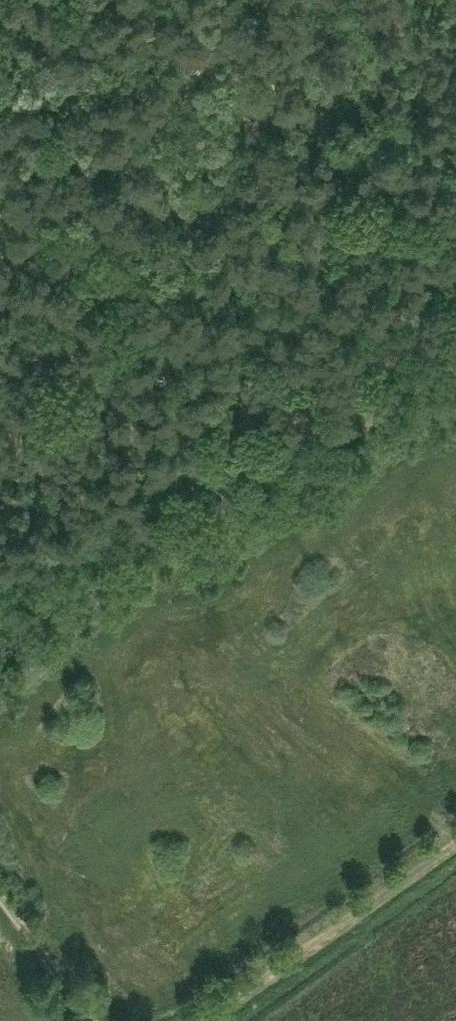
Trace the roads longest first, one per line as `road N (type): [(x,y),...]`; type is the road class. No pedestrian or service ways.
road 1 (track): [(196,1020),(455,832)]
road 2 (track): [(0,899),(92,1020)]

